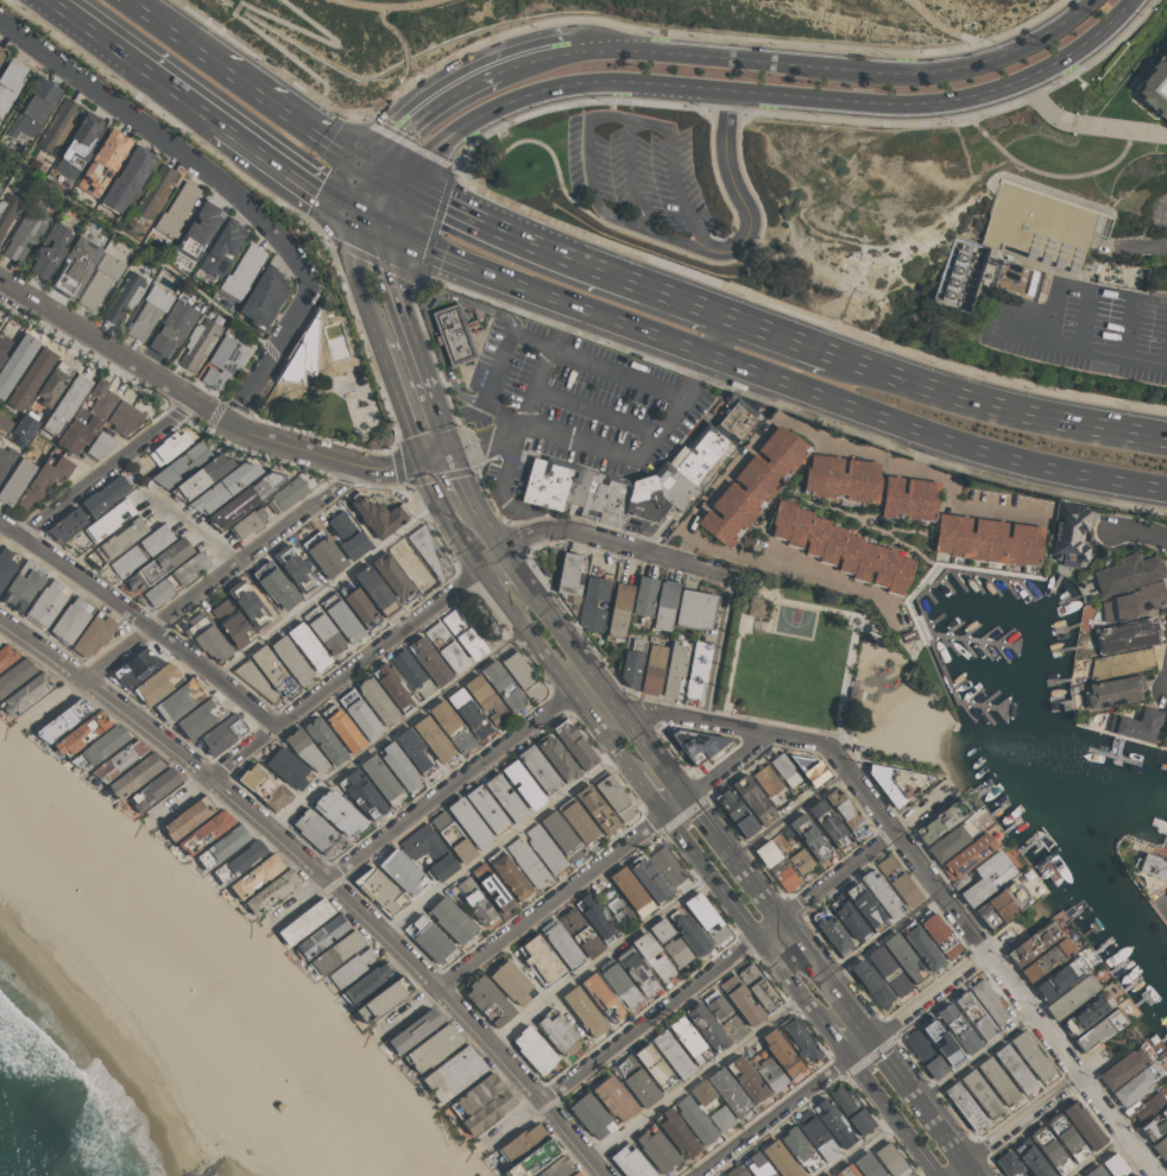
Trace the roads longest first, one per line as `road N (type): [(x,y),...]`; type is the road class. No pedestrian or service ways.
road 1 (secondary): [(402,185),(454,128),(551,87),(616,80),(925,105),(1034,76),(1092,39),(1133,0)]
road 2 (residential): [(1154,1175),(825,747),(763,733)]
road 3 (residential): [(207,774),(272,826),(437,988),(602,1175)]
road 4 (secondary): [(1092,0),(1016,50),(927,72),(572,50)]
road 5 (tertiary): [(450,451),(377,469),(250,432),(0,281)]
road 6 (trunk): [(709,353),(980,448),(1166,487)]
road 7 (residential): [(891,832),(542,1104)]
road 8 (residential): [(309,279),(248,204),(0,20)]
road 9 (residential): [(693,1175),(984,951)]
road 10 (trunk): [(726,316),(402,185)]
road 11 (residential): [(86,679),(360,466)]
road 12 (trunk): [(1166,440),(1003,410),(832,356)]
road 13 (residential): [(279,726),(0,524)]
road 14 (trunk): [(390,229),(709,353)]
road 15 (residential): [(207,774),(481,569)]
road 16 (residential): [(329,879),(574,694)]
road 17 (residential): [(437,988),(663,815)]
road 18 (secondary): [(686,796),(526,581)]
road 19 (secondary): [(663,815),(826,1025)]
road 20 (residential): [(207,774),(0,620)]
road 21 (residential): [(732,573),(553,530),(493,561)]
road 22 (residential): [(18,536),(193,402)]
road 23 (trunk): [(377,173),(225,67)]
road 24 (secondary): [(516,63),(435,106),(399,138),(377,173)]
road 25 (trunk): [(219,122),(360,217)]
road 26 (secondary): [(428,392),(389,273),(390,229)]
road 27 (residential): [(228,421),(307,297),(309,279)]
road 28 (residential): [(1078,1075),(947,1175)]
road 29 (secondary): [(782,921),(686,796)]
road 30 (secondary): [(481,569),(574,694)]
road 31 (secondary): [(966,1163),(872,1039)]
road 32 (secondary): [(850,1057),(939,1175)]
road 33 (residential): [(763,733),(622,712)]
road 34 (secondary): [(379,337),(423,460)]
road 35 (secondary): [(360,217),(357,272),(379,337)]

